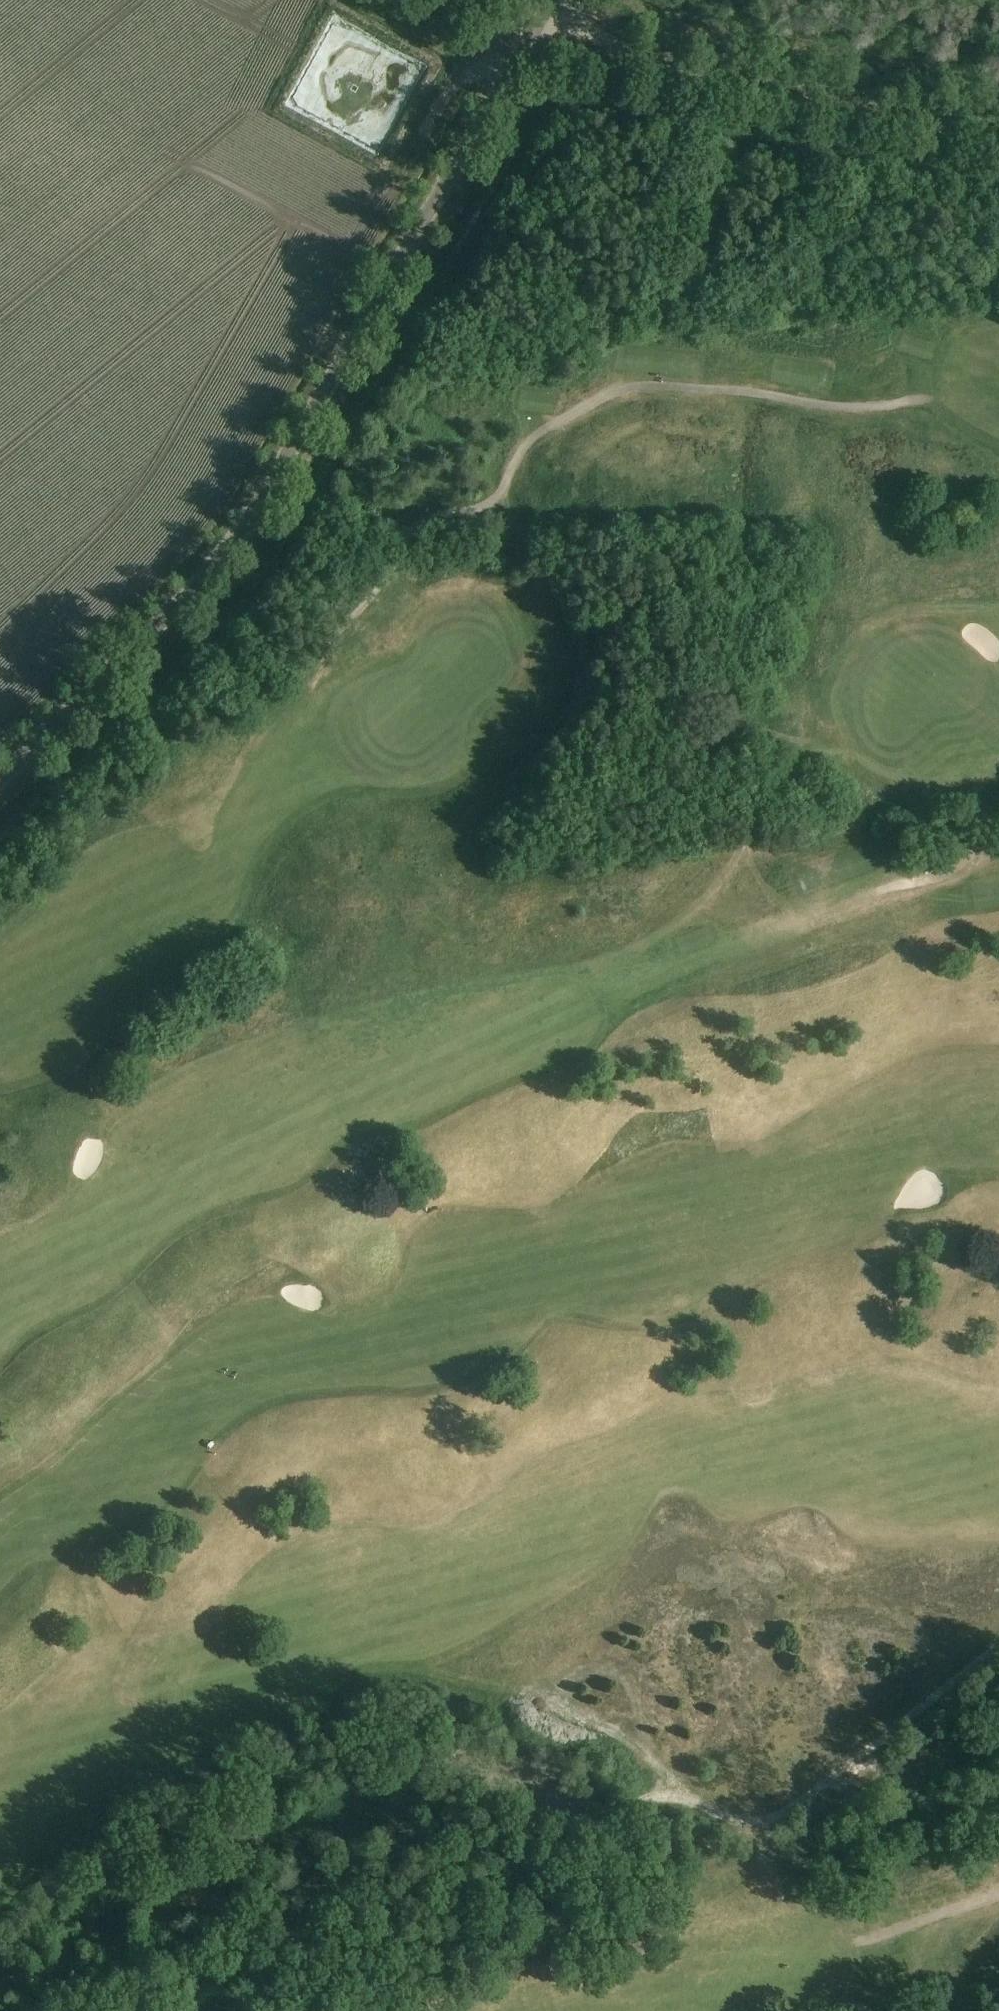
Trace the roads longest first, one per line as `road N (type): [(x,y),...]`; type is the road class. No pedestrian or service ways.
road 1 (tertiary): [(0,778),(194,592),(257,508),(548,9)]
road 2 (unclassified): [(998,141),(669,73),(548,9)]

